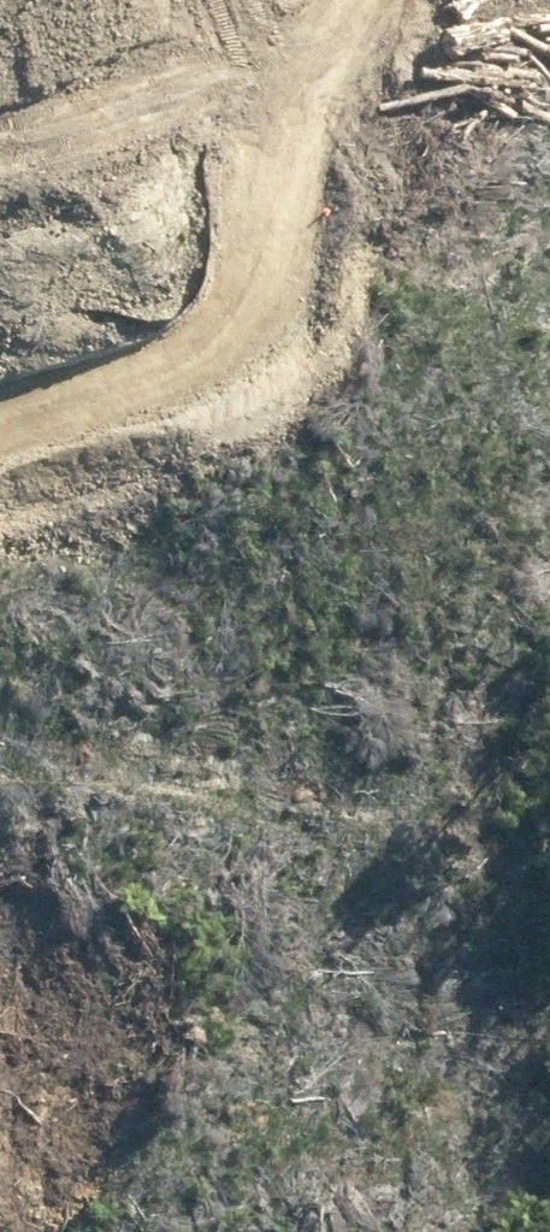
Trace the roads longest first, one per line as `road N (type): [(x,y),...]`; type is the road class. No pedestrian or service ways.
road 1 (trunk): [(422,0),(350,271),(158,815),(0,1157)]
road 2 (trunk): [(0,913),(82,735),(272,180),(318,0)]

